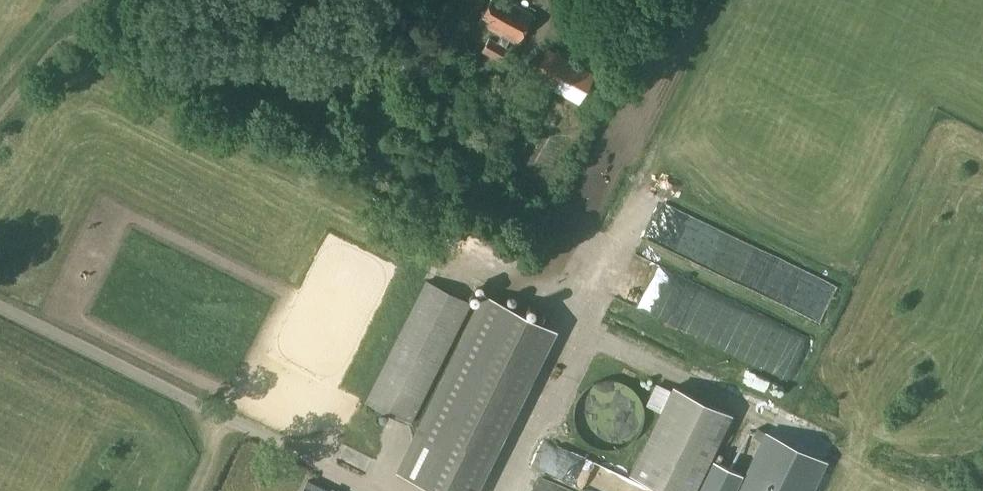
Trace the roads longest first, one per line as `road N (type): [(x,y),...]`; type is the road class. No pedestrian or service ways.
road 1 (unclassified): [(249,424),(0,306)]

